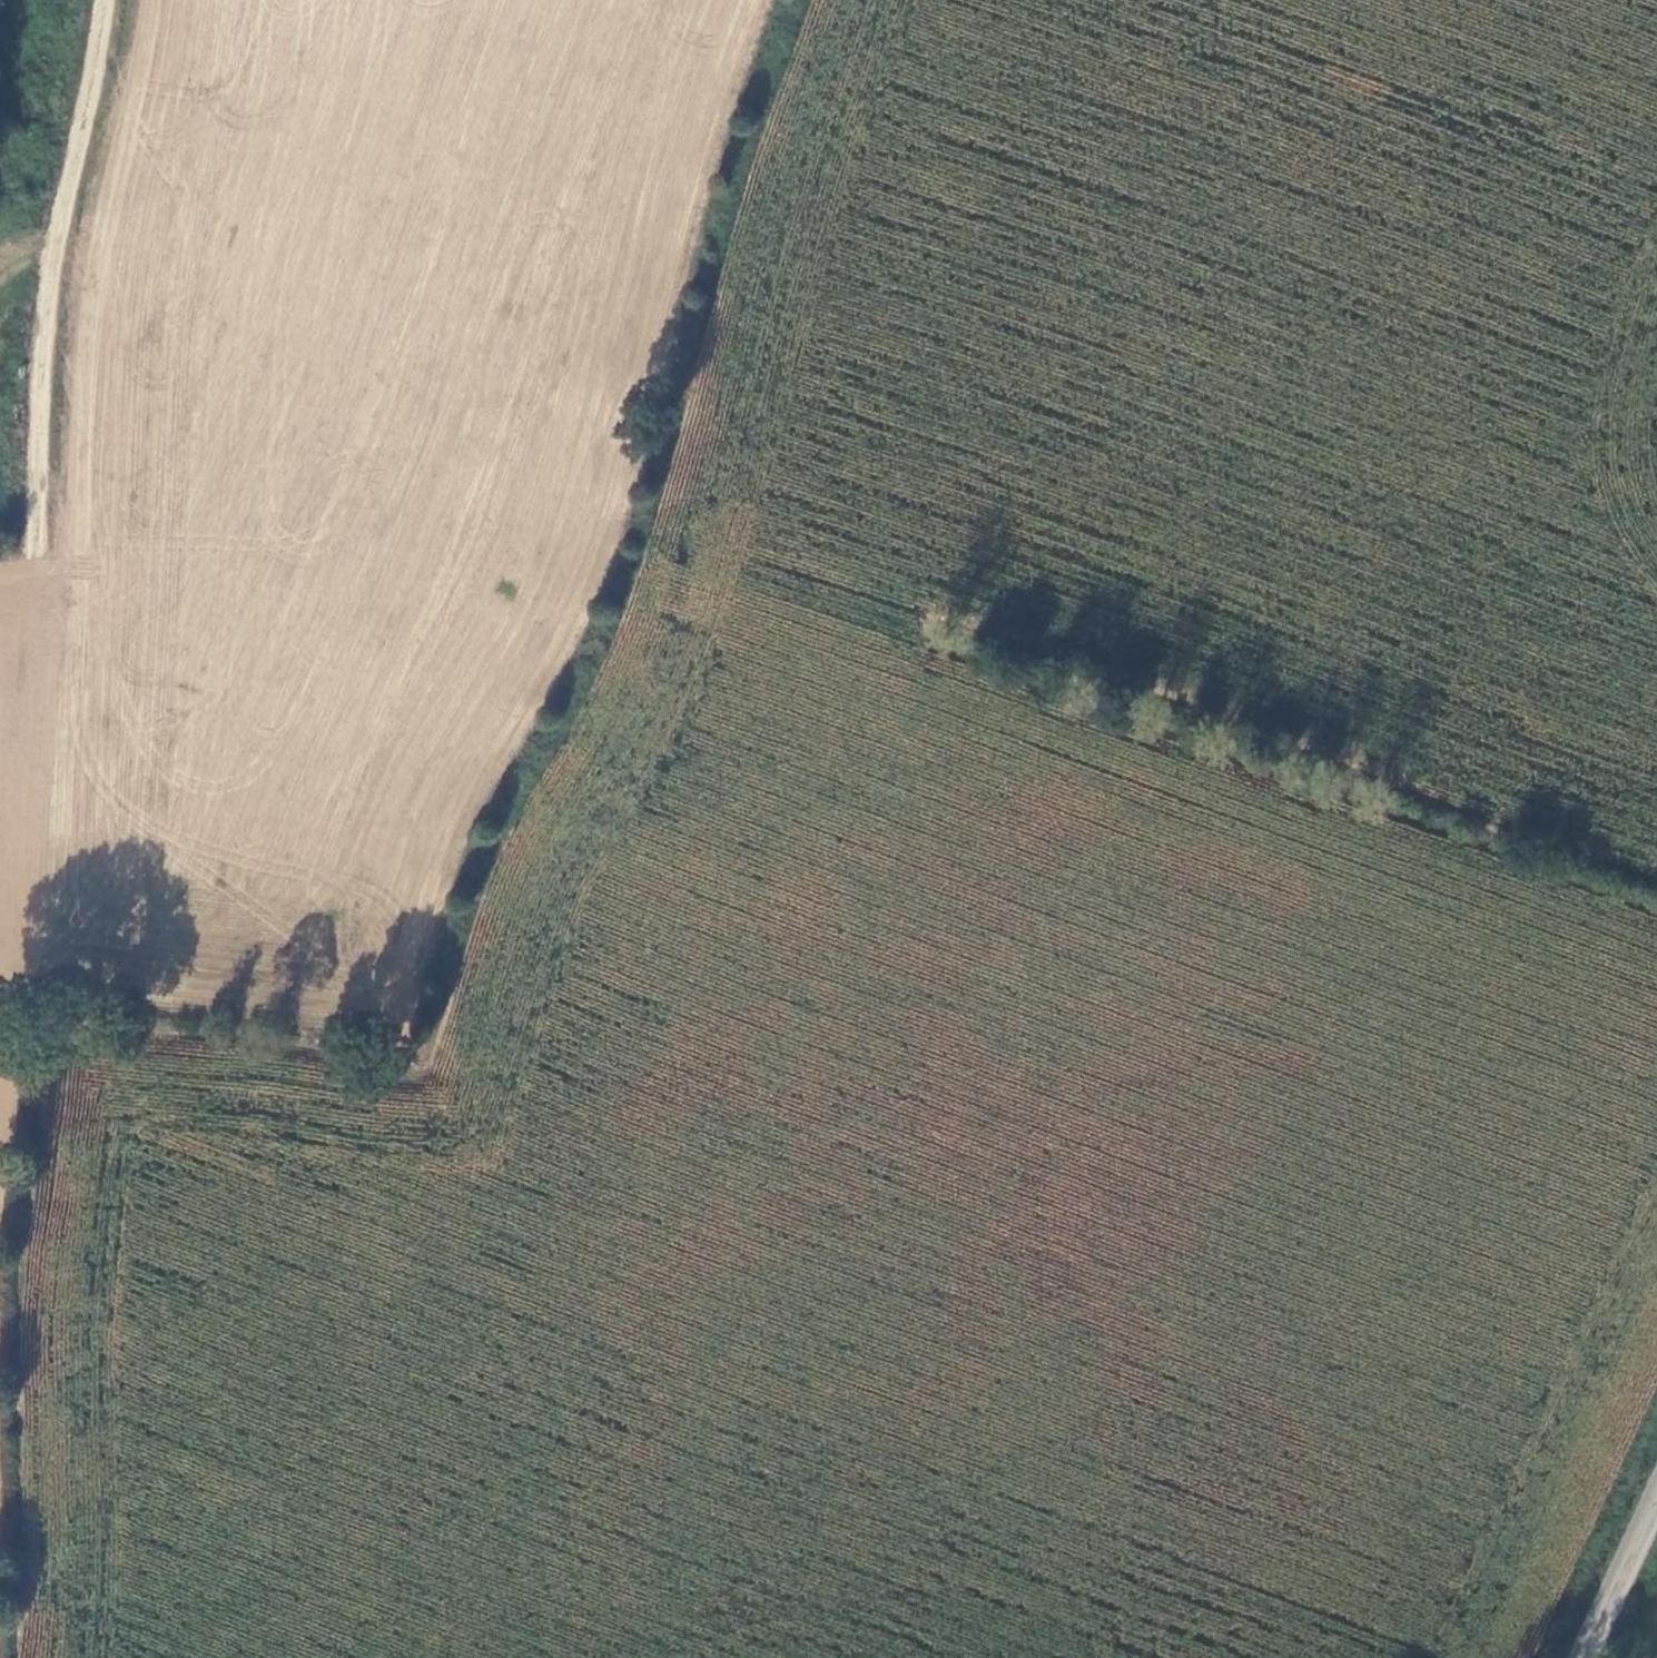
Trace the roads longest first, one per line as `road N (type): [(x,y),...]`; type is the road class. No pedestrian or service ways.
road 1 (track): [(100,0),(55,241),(35,592),(0,602)]
road 2 (unclassified): [(1656,1495),(1581,1657)]

